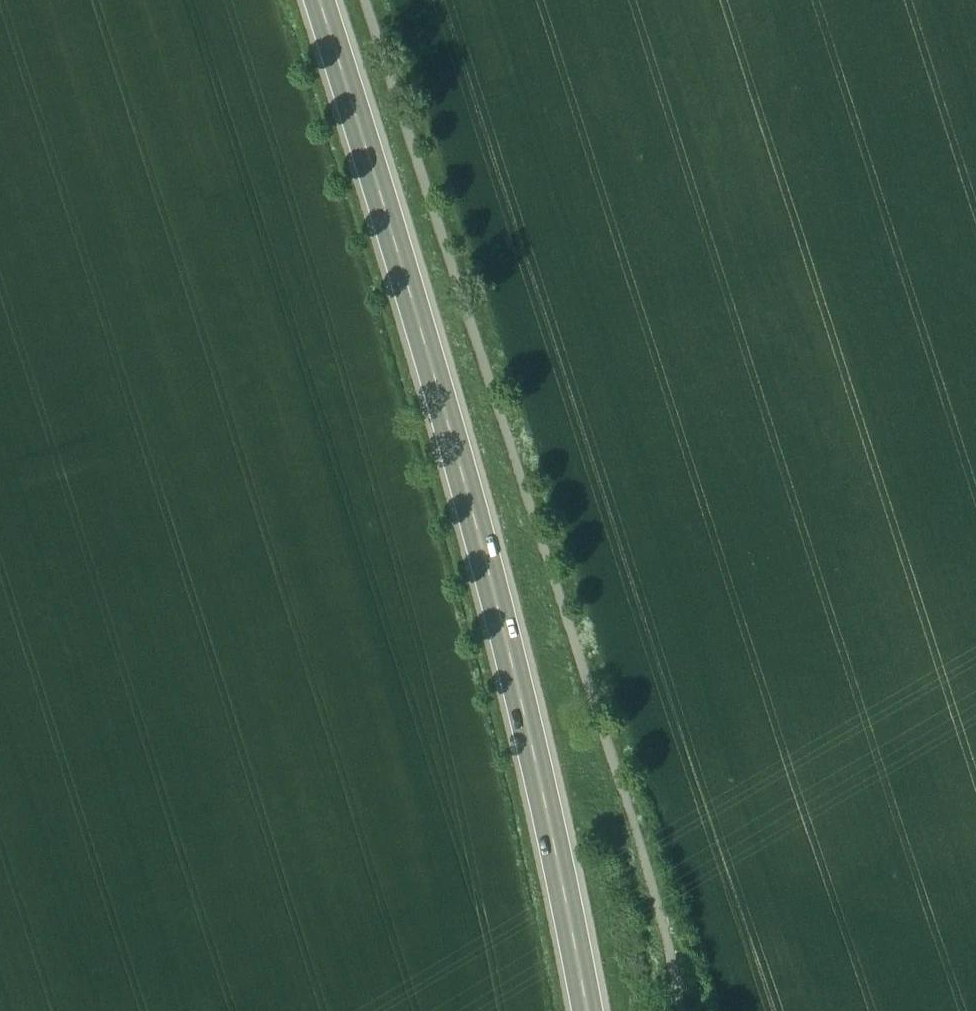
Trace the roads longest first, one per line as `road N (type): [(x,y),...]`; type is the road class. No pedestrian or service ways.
road 1 (primary): [(587,1010),(504,626),(320,0)]

